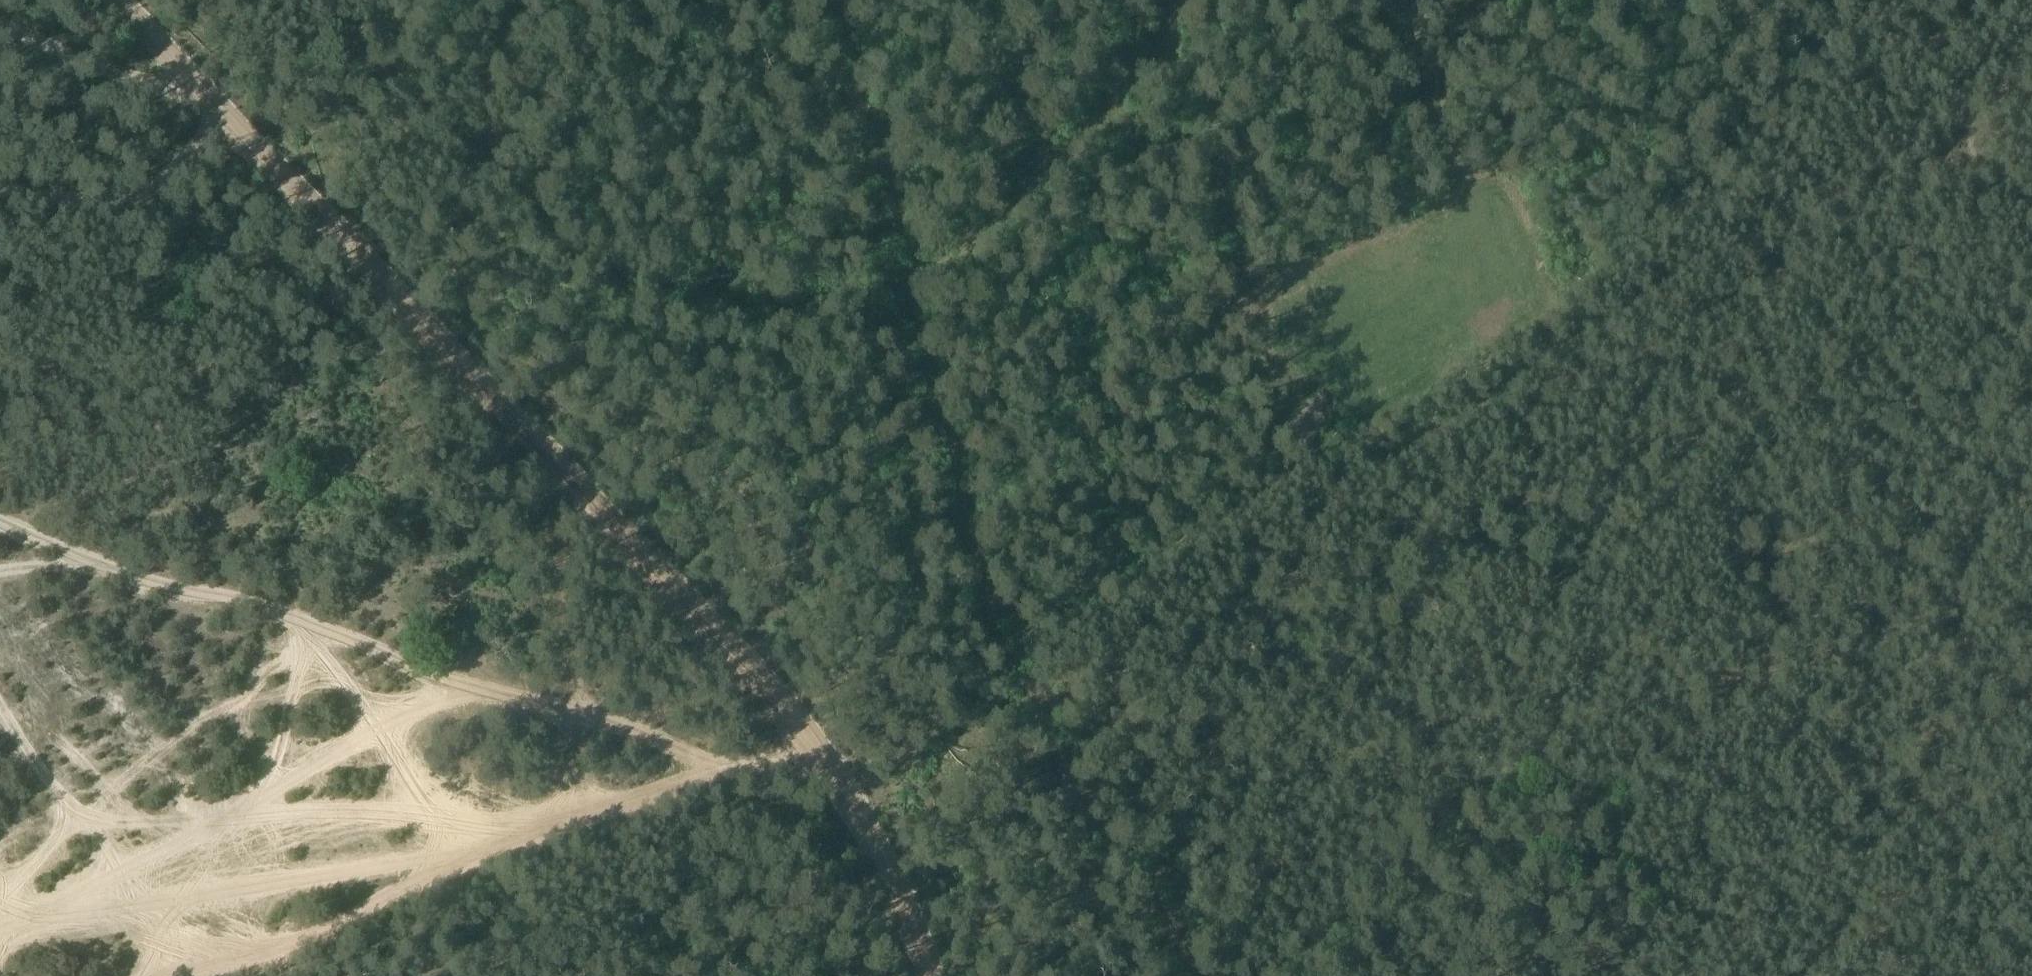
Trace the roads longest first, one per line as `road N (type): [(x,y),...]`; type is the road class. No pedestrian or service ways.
road 1 (track): [(1210,975),(1016,685),(908,276),(937,263),(1039,162),(1177,0)]
road 2 (track): [(1039,162),(992,0)]

